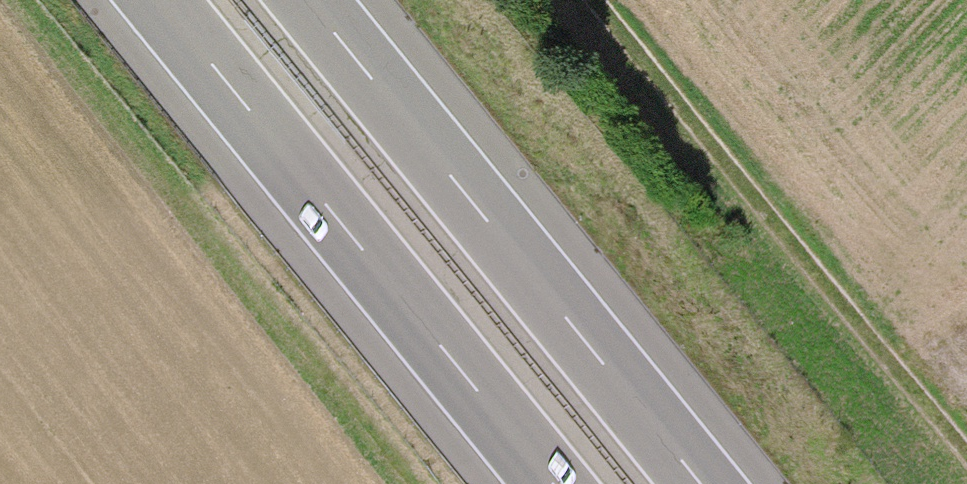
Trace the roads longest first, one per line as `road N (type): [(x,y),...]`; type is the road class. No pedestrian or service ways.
road 1 (motorway): [(691,483),(301,0)]
road 2 (motorway): [(154,0),(543,483)]
road 3 (track): [(966,456),(587,0)]

